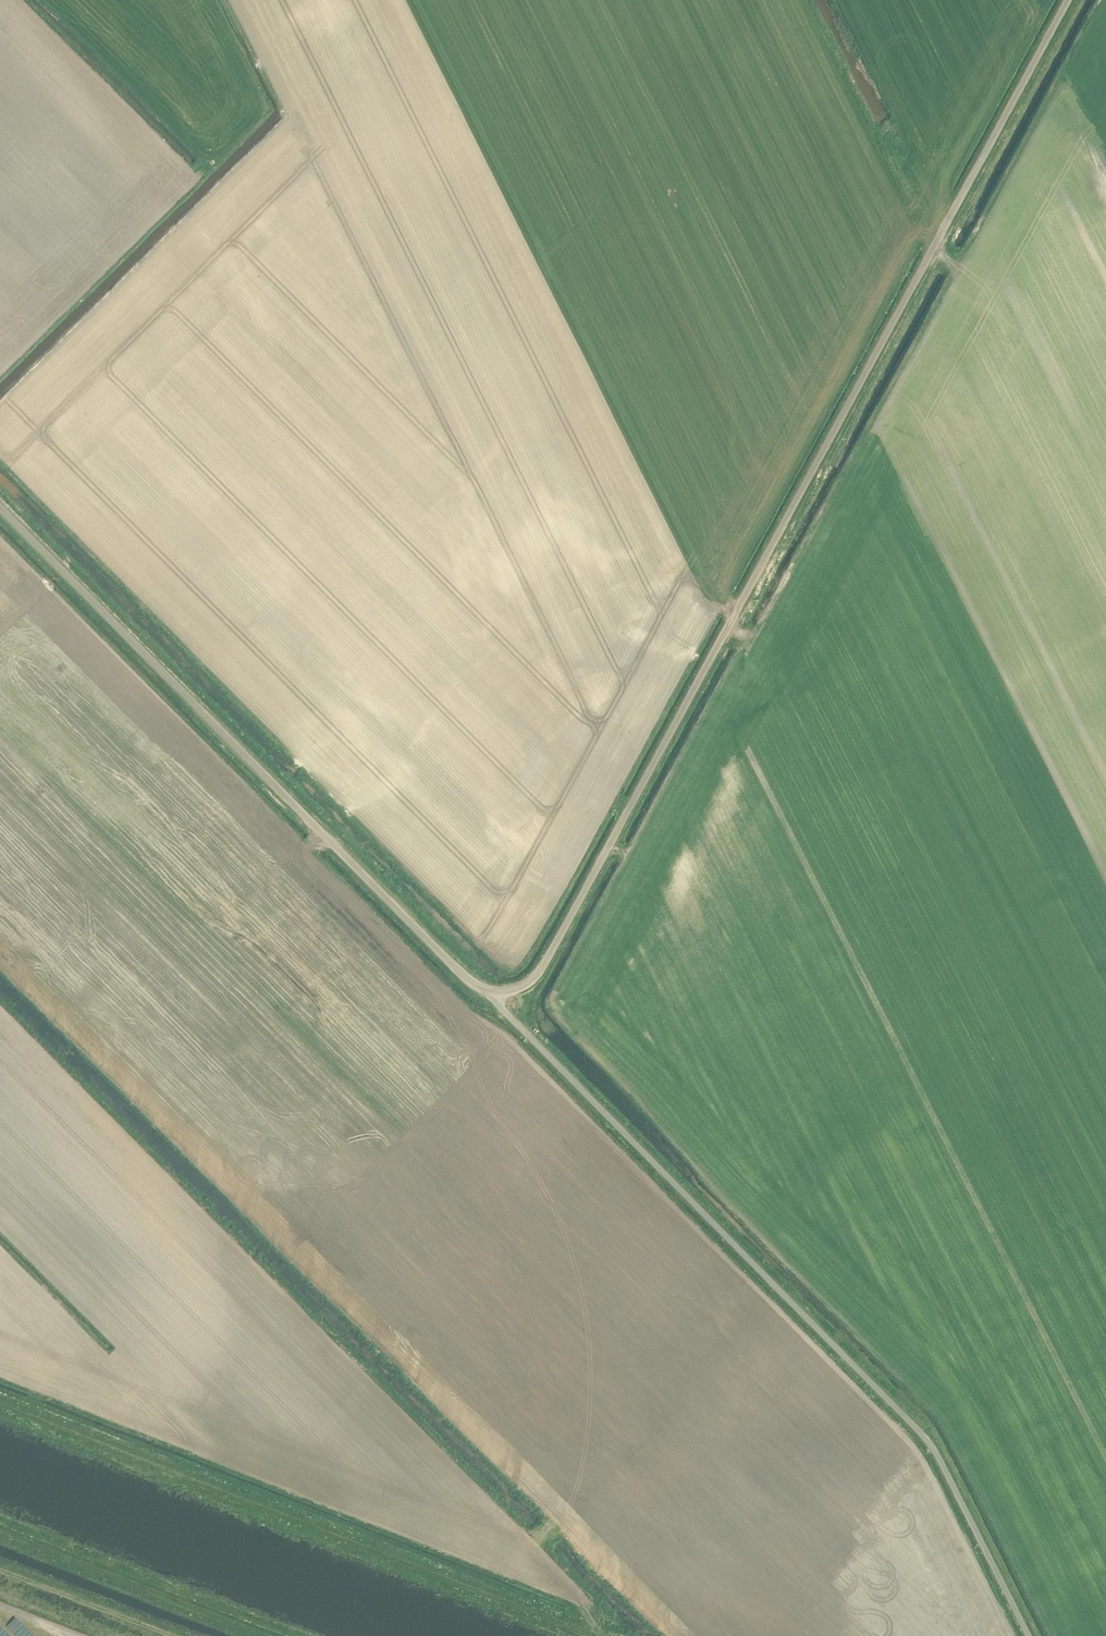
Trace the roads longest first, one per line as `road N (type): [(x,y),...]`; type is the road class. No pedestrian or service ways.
road 1 (unclassified): [(503,992),(542,969),(1067,0)]
road 2 (unclassified): [(503,992),(476,986),(0,508)]

